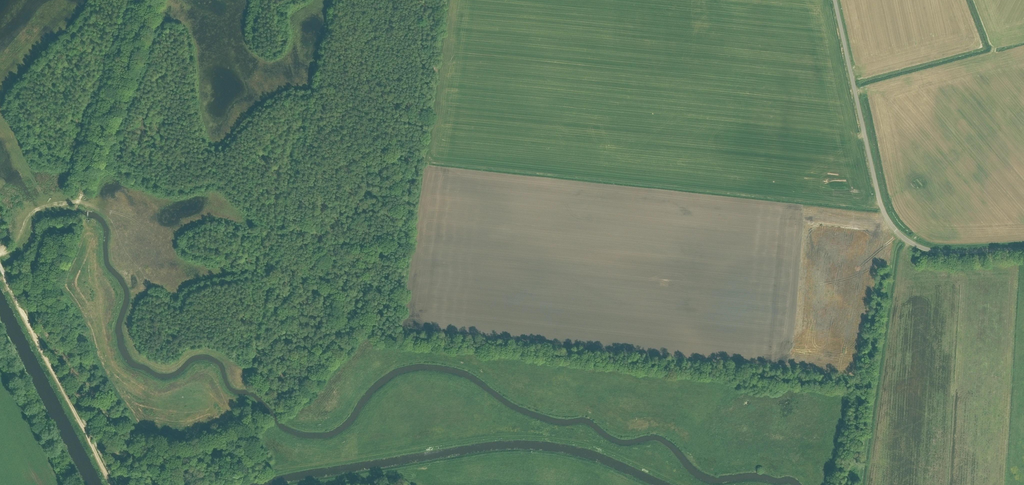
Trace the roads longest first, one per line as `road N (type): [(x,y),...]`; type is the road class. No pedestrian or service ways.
road 1 (track): [(235,484),(282,467),(522,434),(592,444),(685,484)]
road 2 (unclassified): [(1023,248),(931,251),(887,220),(835,0)]
road 3 (track): [(112,484),(0,267)]
road 4 (track): [(153,0),(79,202)]
road 5 (track): [(0,255),(37,208),(79,202),(42,189),(23,163)]
road 6 (track): [(873,390),(902,237)]
road 7 (track): [(79,202),(31,321)]

